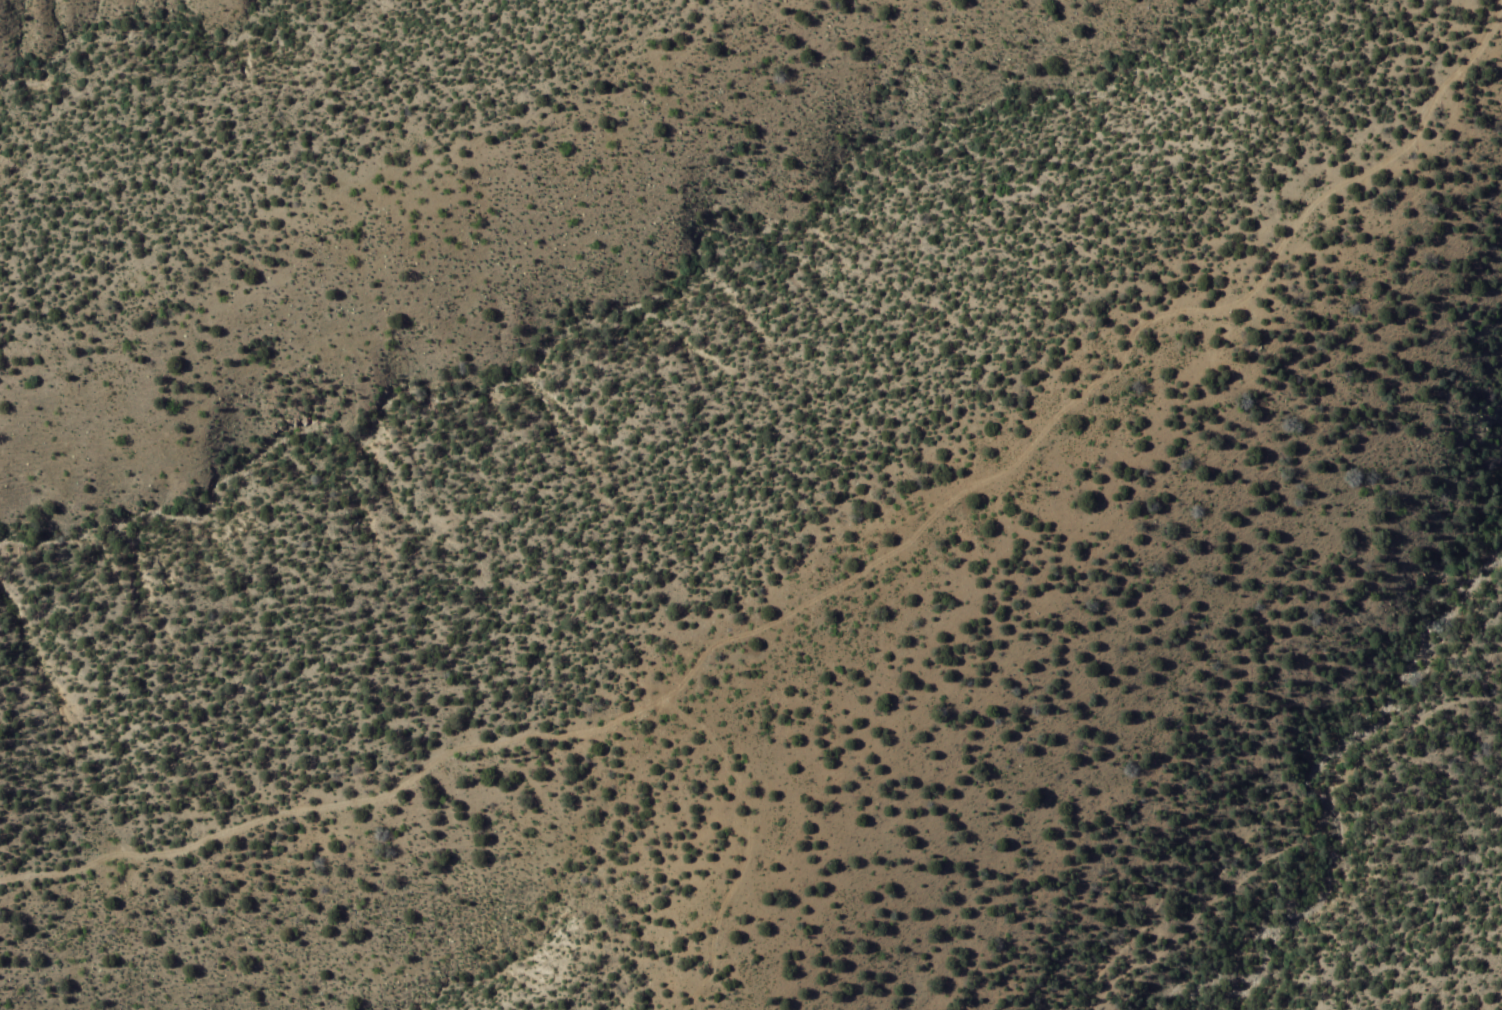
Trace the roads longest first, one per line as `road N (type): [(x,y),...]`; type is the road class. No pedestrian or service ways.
road 1 (residential): [(1293,0),(1285,28),(1109,258),(982,398),(877,563),(812,716),(760,726),(534,720),(0,785)]

